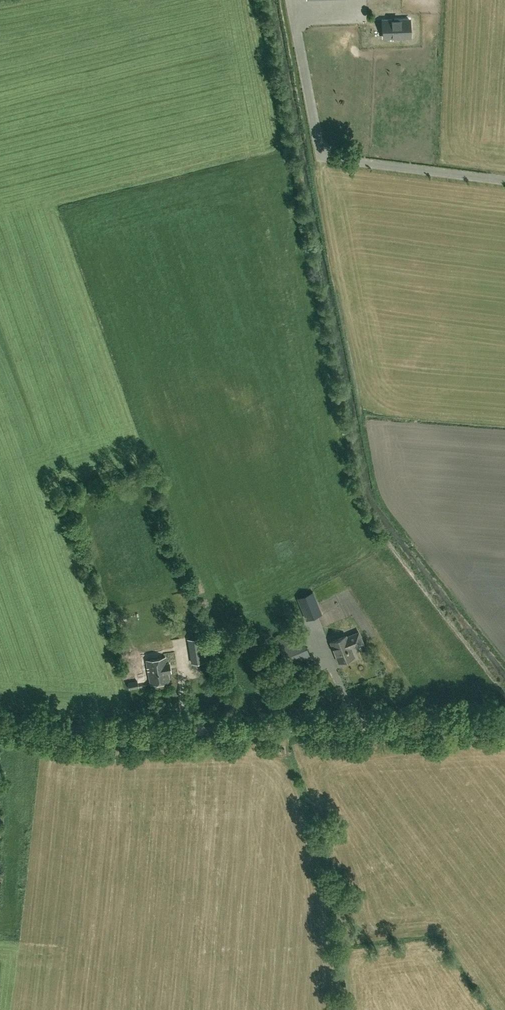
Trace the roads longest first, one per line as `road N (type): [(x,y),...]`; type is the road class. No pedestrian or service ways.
road 1 (unclassified): [(0,728),(209,734),(504,722)]

